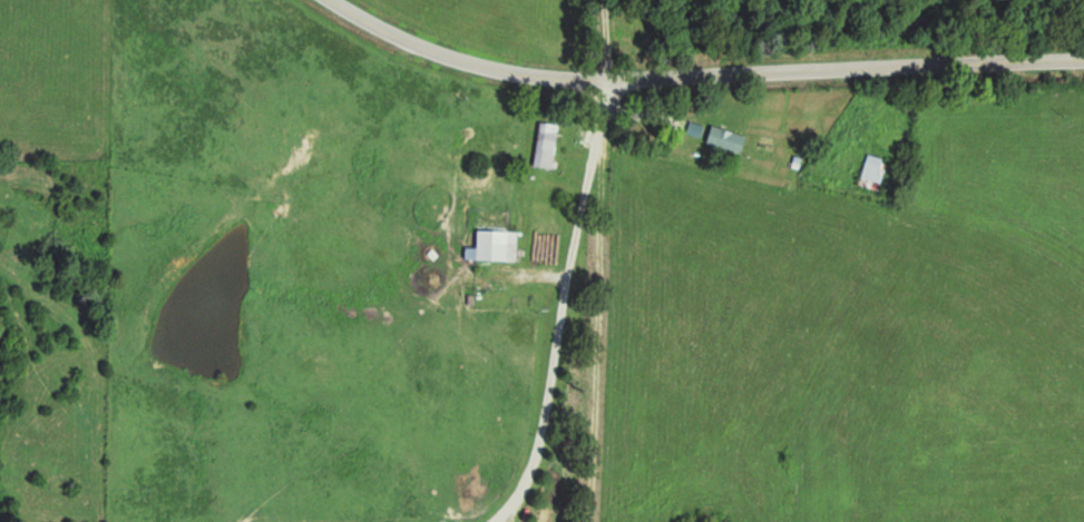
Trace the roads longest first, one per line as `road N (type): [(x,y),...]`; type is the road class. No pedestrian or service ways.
road 1 (tertiary): [(1083,58),(877,60),(592,79),(487,60),(389,26),(351,0)]
road 2 (residential): [(617,77),(554,386),(526,484),(499,521)]

